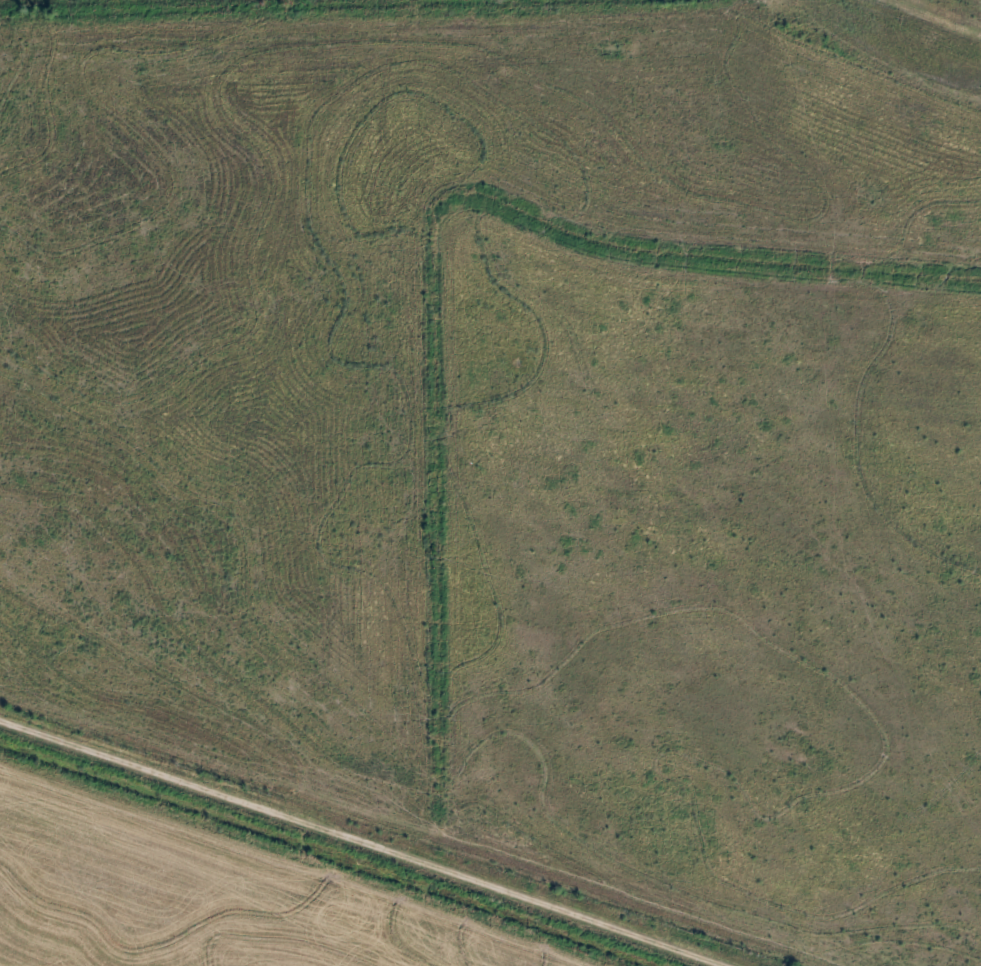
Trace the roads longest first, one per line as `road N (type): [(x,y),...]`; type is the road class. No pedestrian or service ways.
road 1 (track): [(0,12),(366,0)]

